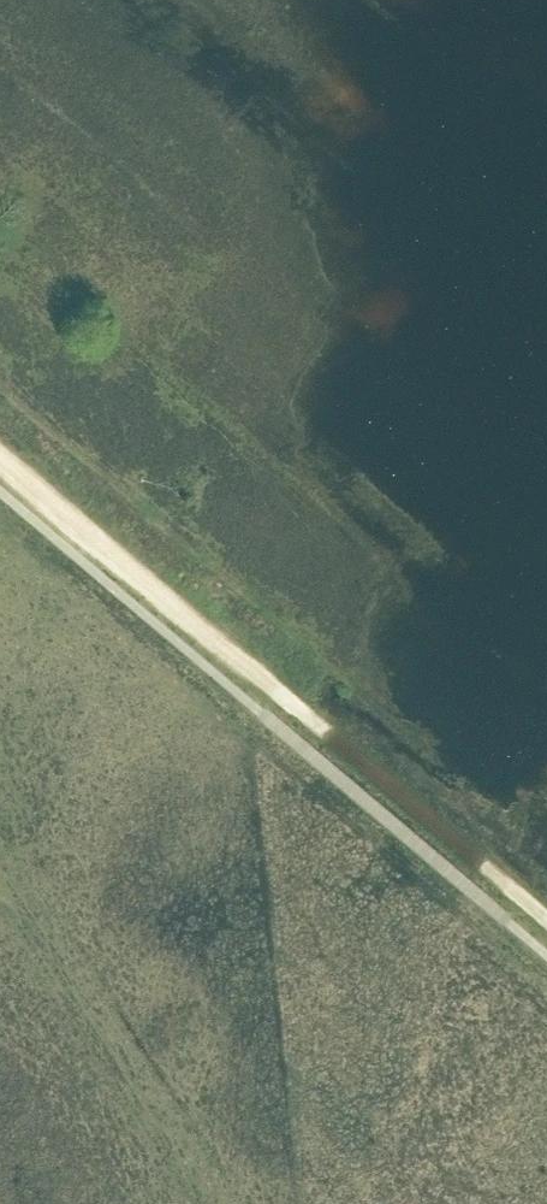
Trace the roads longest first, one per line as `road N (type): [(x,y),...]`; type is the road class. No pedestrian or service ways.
road 1 (track): [(546,920),(0,454)]

